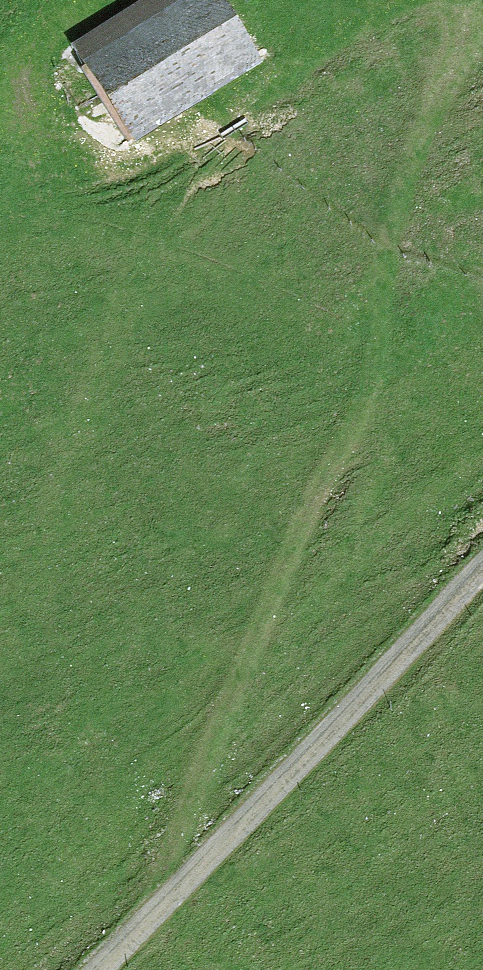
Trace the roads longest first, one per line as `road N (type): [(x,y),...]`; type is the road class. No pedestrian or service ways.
road 1 (track): [(482,7),(442,83),(375,385),(151,921)]
road 2 (unclassified): [(103,969),(482,566)]

